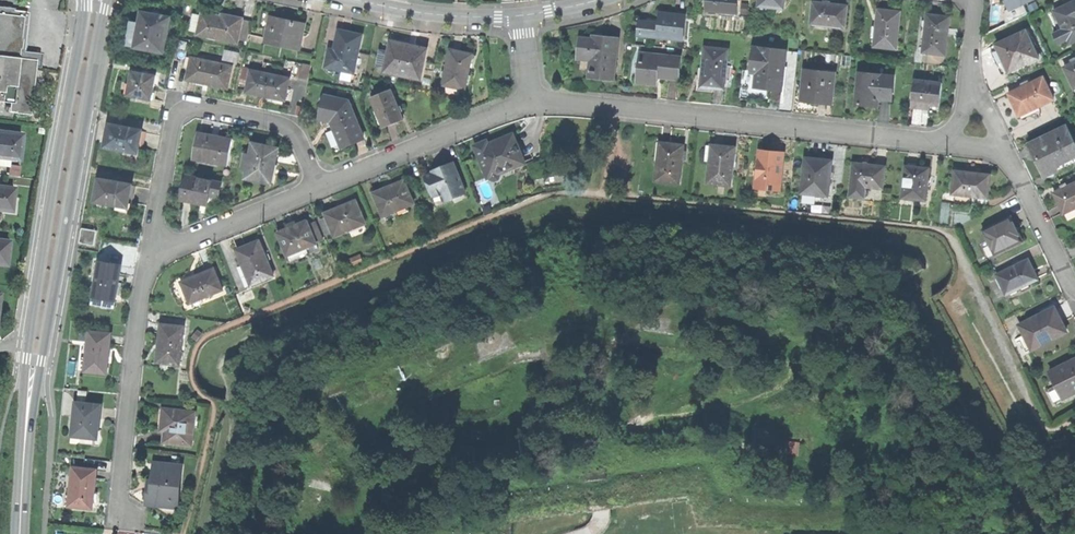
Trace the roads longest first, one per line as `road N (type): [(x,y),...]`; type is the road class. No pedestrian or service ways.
road 1 (residential): [(533,101),(925,141),(976,128)]
road 2 (secondary): [(25,430),(107,0)]
road 3 (secondary): [(86,0),(26,358),(25,430)]
road 4 (residential): [(318,188),(297,135),(279,122),(183,109),(172,121),(157,224),(162,251)]
road 5 (residential): [(162,251),(145,271),(136,313),(118,517)]
road 6 (residential): [(533,101),(318,188)]
road 7 (residential): [(976,128),(1013,165),(1074,291)]
road 8 (residential): [(318,188),(162,251)]
road 9 (residential): [(520,15),(422,12),(360,0)]
road 10 (residential): [(976,0),(969,70),(976,128)]

